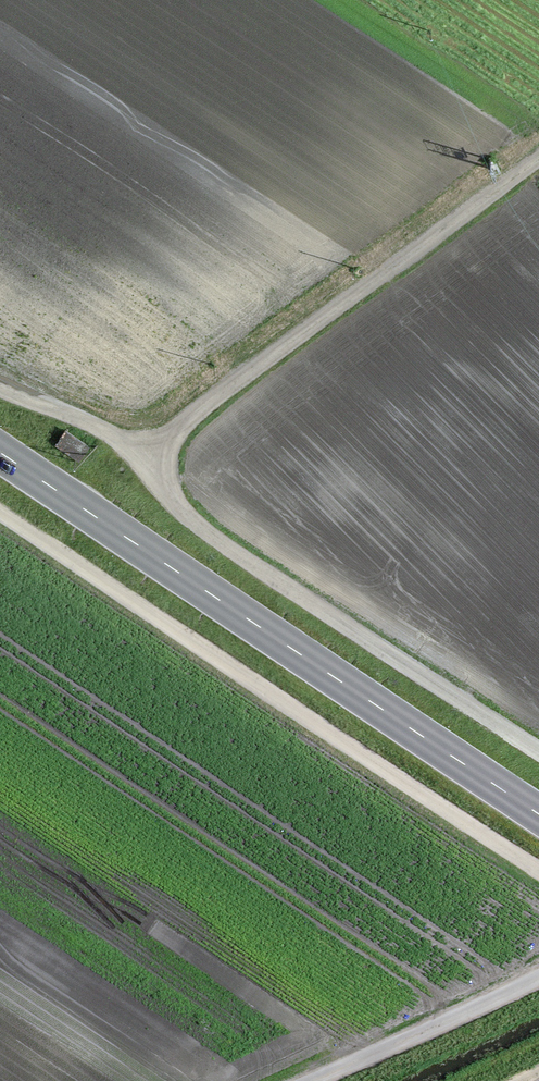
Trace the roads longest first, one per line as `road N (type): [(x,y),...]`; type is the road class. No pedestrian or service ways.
road 1 (track): [(0,379),(146,467),(538,741)]
road 2 (track): [(538,885),(0,523)]
road 3 (primary): [(538,819),(0,462)]
road 4 (track): [(146,467),(538,168)]
road 5 (unclassified): [(538,979),(293,1080)]

